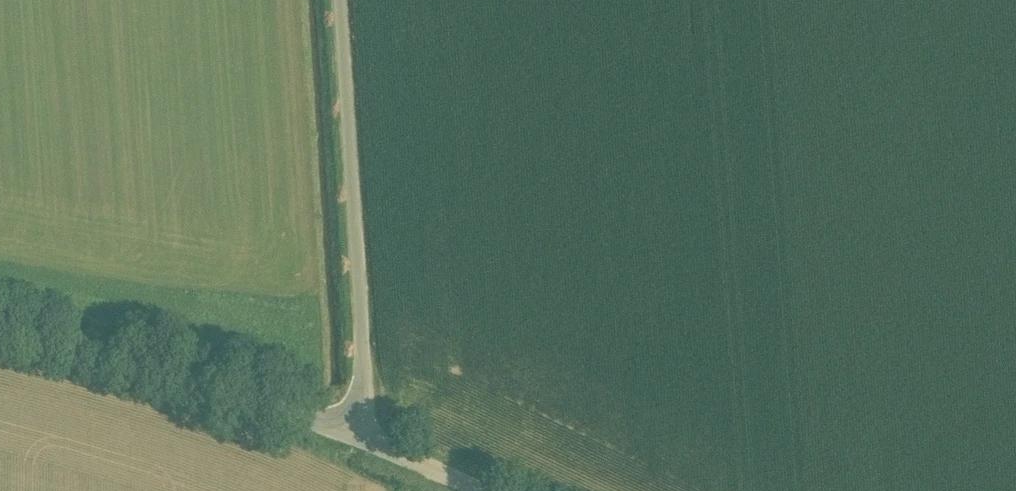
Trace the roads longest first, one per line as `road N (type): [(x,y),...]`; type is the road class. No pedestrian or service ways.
road 1 (unclassified): [(356,435),(366,389),(338,0)]
road 2 (unclassified): [(0,334),(121,361),(356,435)]
road 3 (unclassified): [(471,490),(356,435)]

